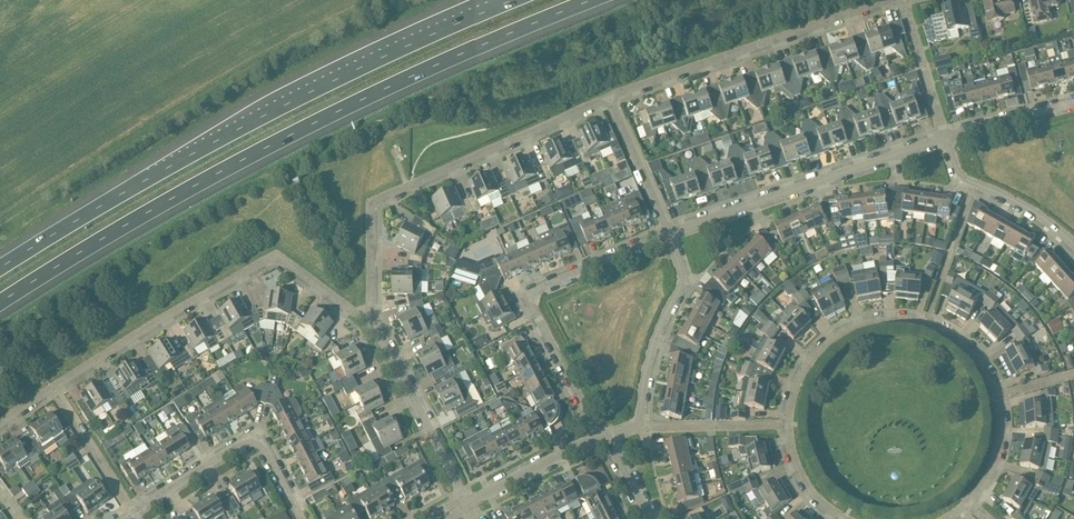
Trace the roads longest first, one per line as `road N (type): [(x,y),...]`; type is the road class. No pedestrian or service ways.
road 1 (motorway): [(0,305),(337,112),(591,0)]
road 2 (motorway): [(513,0),(173,165),(0,270)]
road 3 (residential): [(969,504),(992,473),(1002,436),(990,377),(944,331),(885,320),(847,331),(815,354),(789,407),(797,471),(842,518)]
road 4 (residential): [(610,99),(373,202),(374,321)]
road 5 (residential): [(374,321),(277,257),(53,389)]
road 6 (residential): [(600,434),(529,300),(534,290),(670,237)]
road 7 (residential): [(891,0),(610,99)]
road 8 (residential): [(670,237),(947,137)]
road 9 (residential): [(600,434),(639,425),(656,335),(686,280),(670,237)]
road 10 (residential): [(132,514),(248,439),(265,442),(302,518)]
road 11 (residential): [(469,503),(374,321)]
road 12 (residential): [(1073,245),(1009,199),(960,178),(947,137)]
road 13 (residential): [(670,237),(610,99)]
road 14 (residential): [(469,503),(600,434)]
road 15 (residential): [(132,514),(53,389)]
road 16 (residential): [(947,137),(902,0)]
road 17 (residential): [(947,137),(1073,102)]

